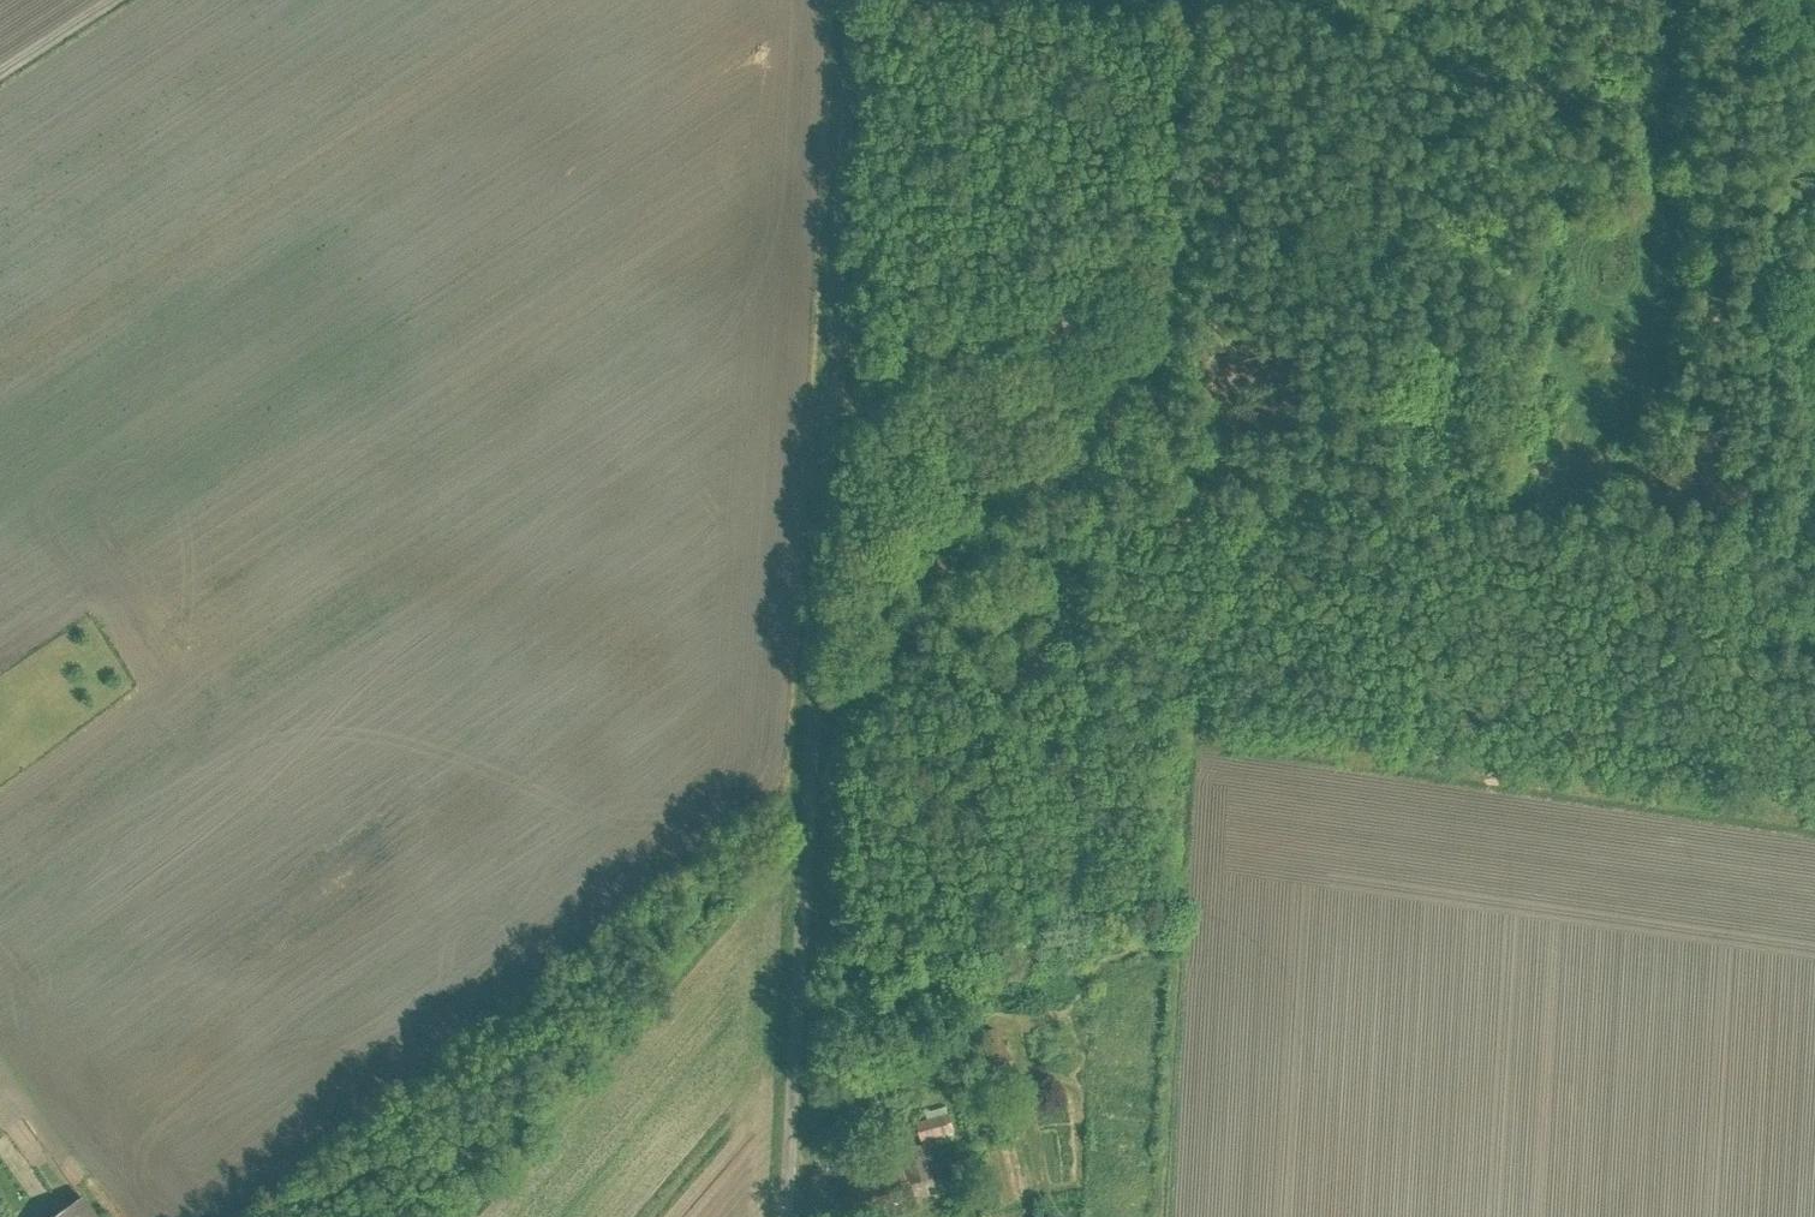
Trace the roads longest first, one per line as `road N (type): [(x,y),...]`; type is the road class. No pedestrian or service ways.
road 1 (unclassified): [(785,1216),(853,0)]

